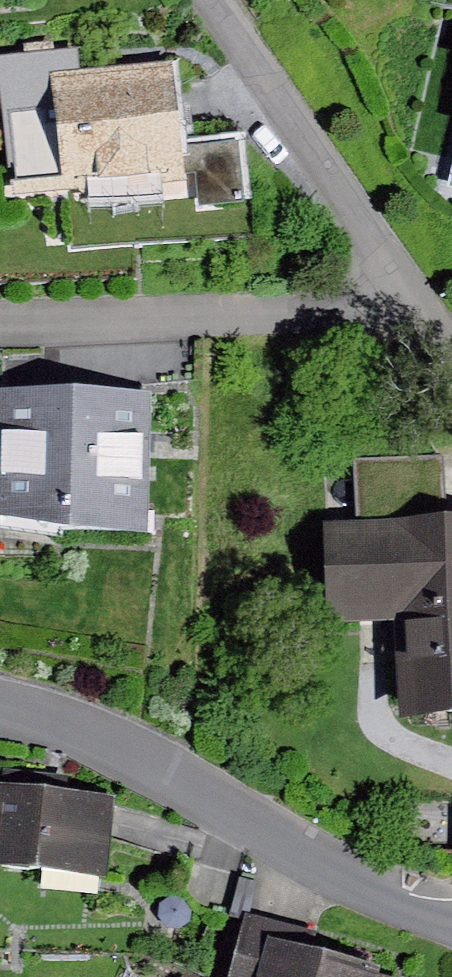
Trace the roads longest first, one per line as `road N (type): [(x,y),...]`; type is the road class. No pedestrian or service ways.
road 1 (residential): [(0,322),(323,309),(400,281),(451,364)]
road 2 (residential): [(0,709),(87,730),(386,895),(451,918)]

